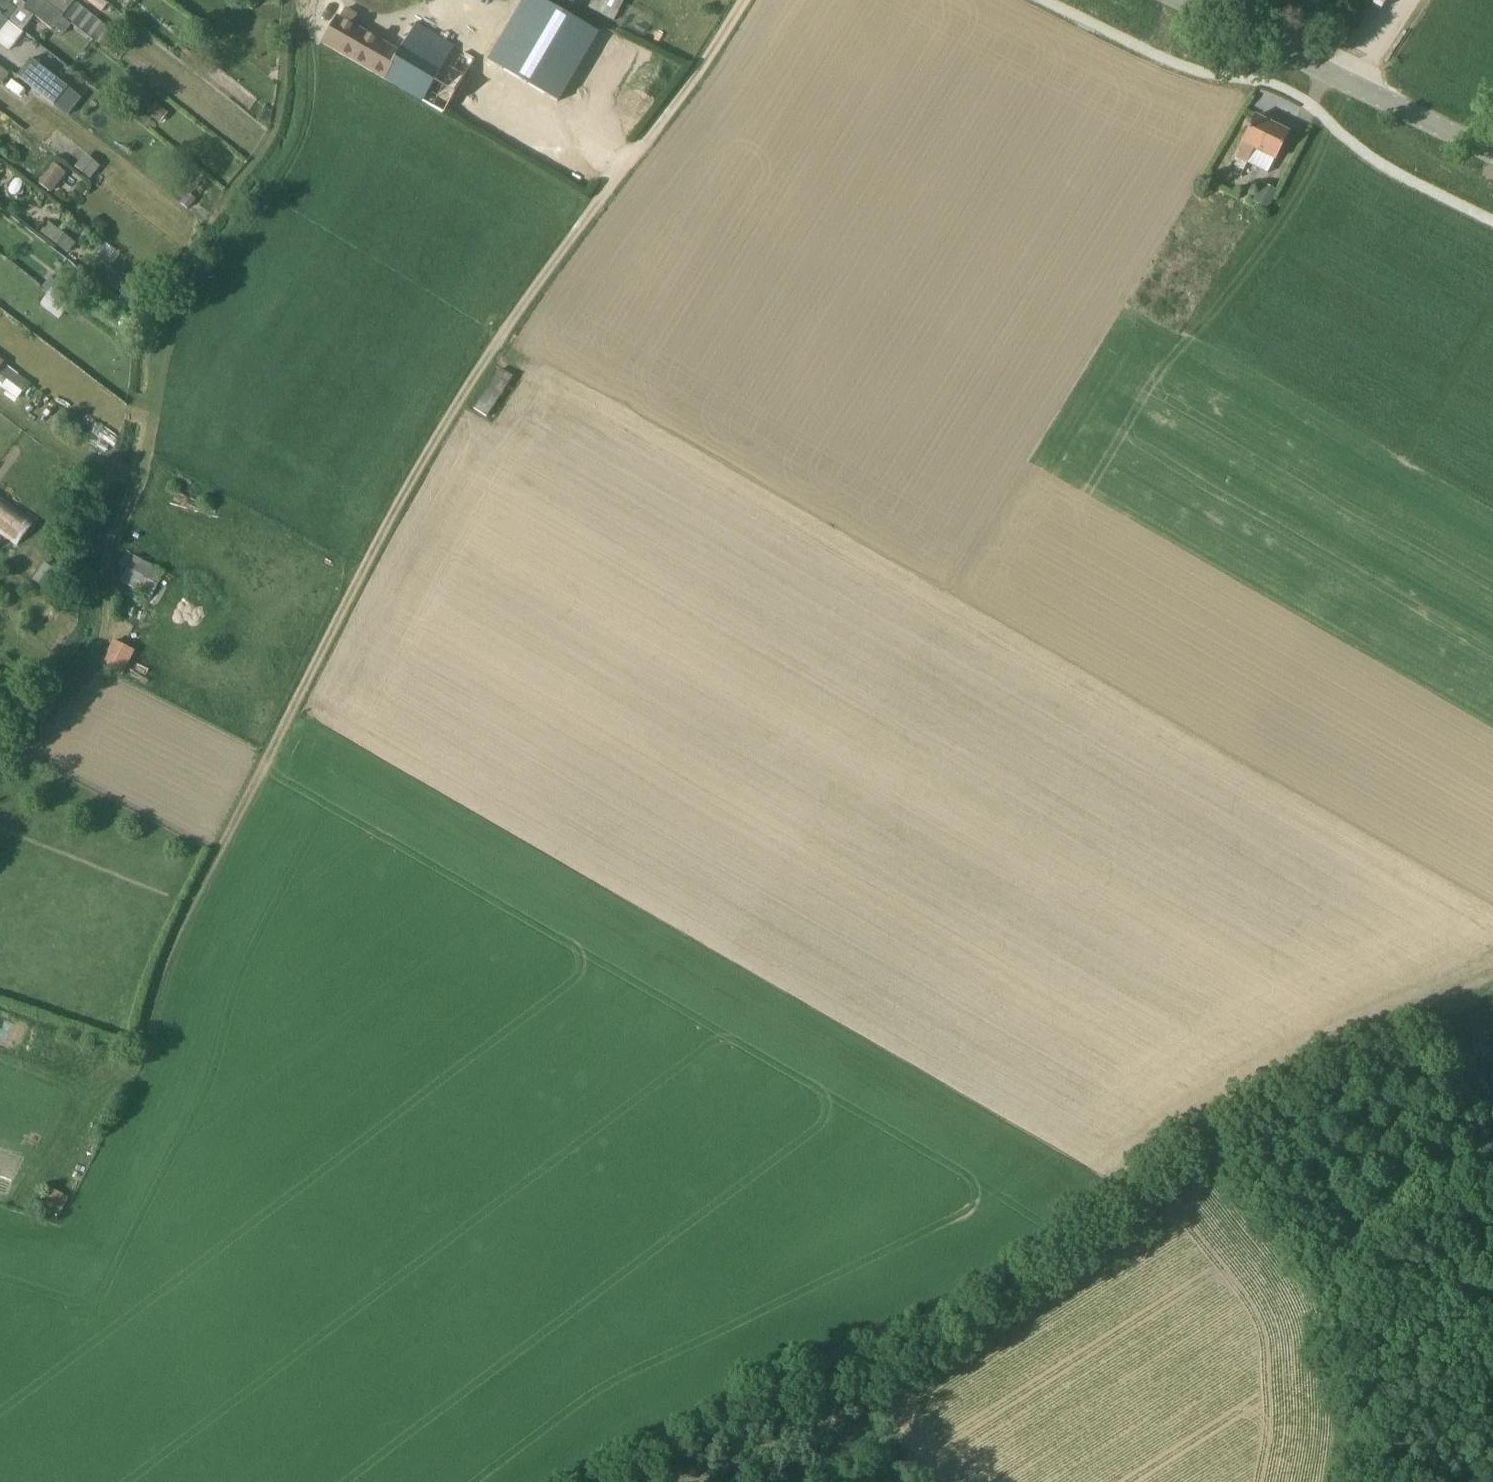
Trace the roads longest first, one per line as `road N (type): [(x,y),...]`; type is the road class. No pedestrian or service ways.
road 1 (track): [(0,743),(62,668),(139,505),(133,347),(310,87),(303,0)]
road 2 (tertiary): [(1492,152),(1180,0)]

